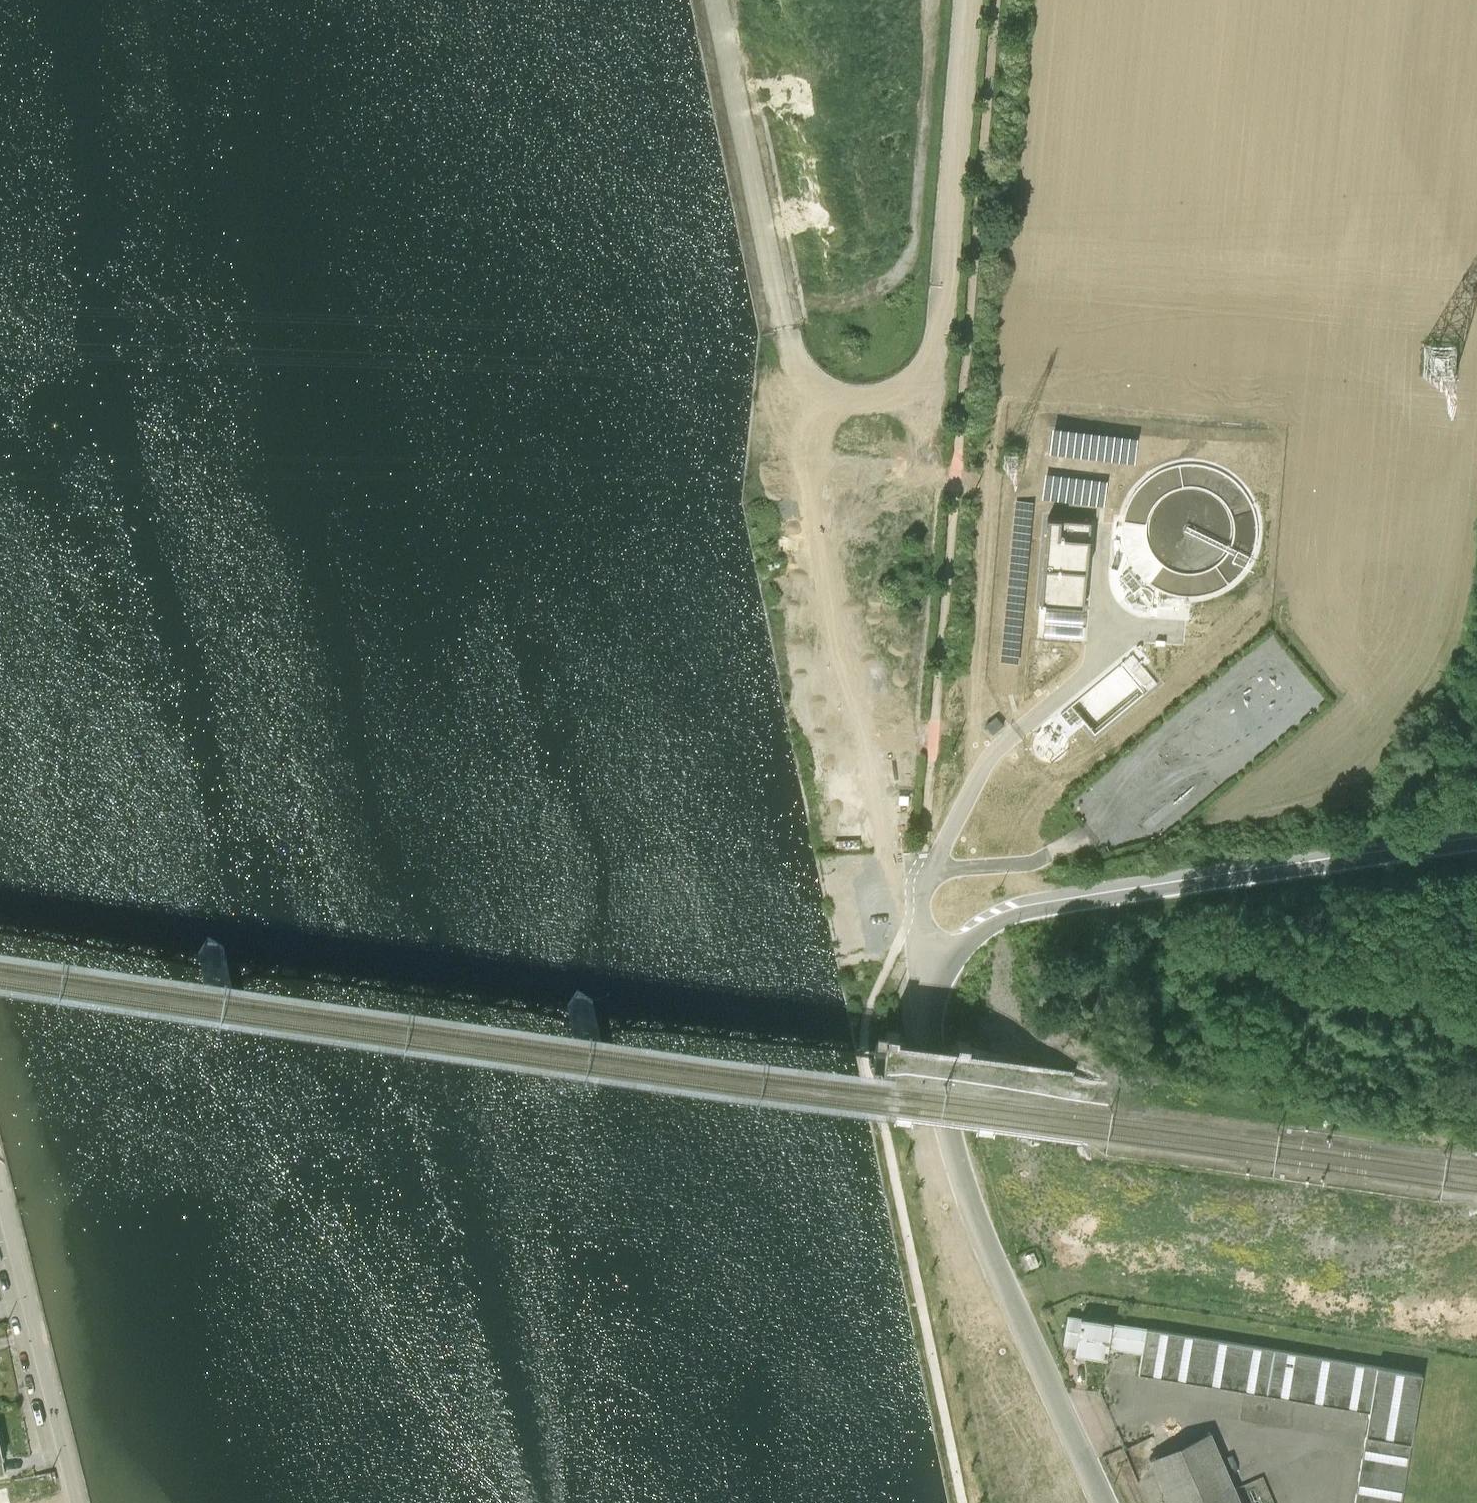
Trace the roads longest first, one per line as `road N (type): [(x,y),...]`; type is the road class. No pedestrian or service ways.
road 1 (motorway): [(936,987),(971,943),(1025,915),(1476,842)]
road 2 (unclassified): [(1100,1502),(946,1137),(927,1022),(936,987)]
road 3 (unclassified): [(0,1190),(76,1502)]

